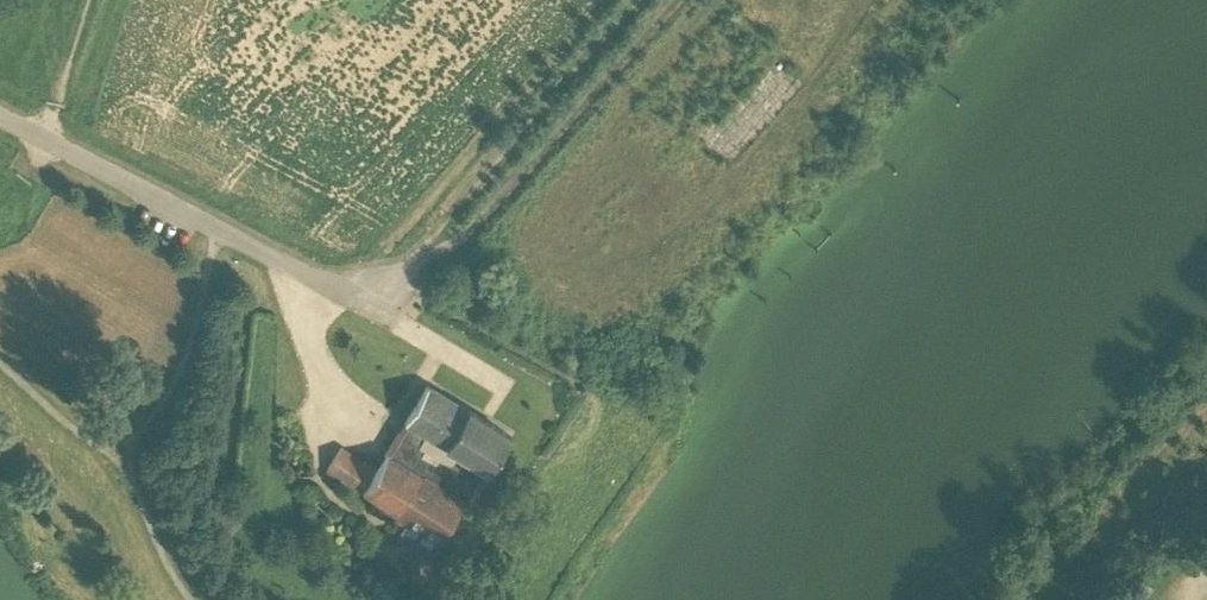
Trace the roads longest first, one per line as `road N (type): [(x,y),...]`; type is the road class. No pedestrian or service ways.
road 1 (residential): [(221,231),(0,112)]
road 2 (unclassified): [(373,304),(221,231)]

